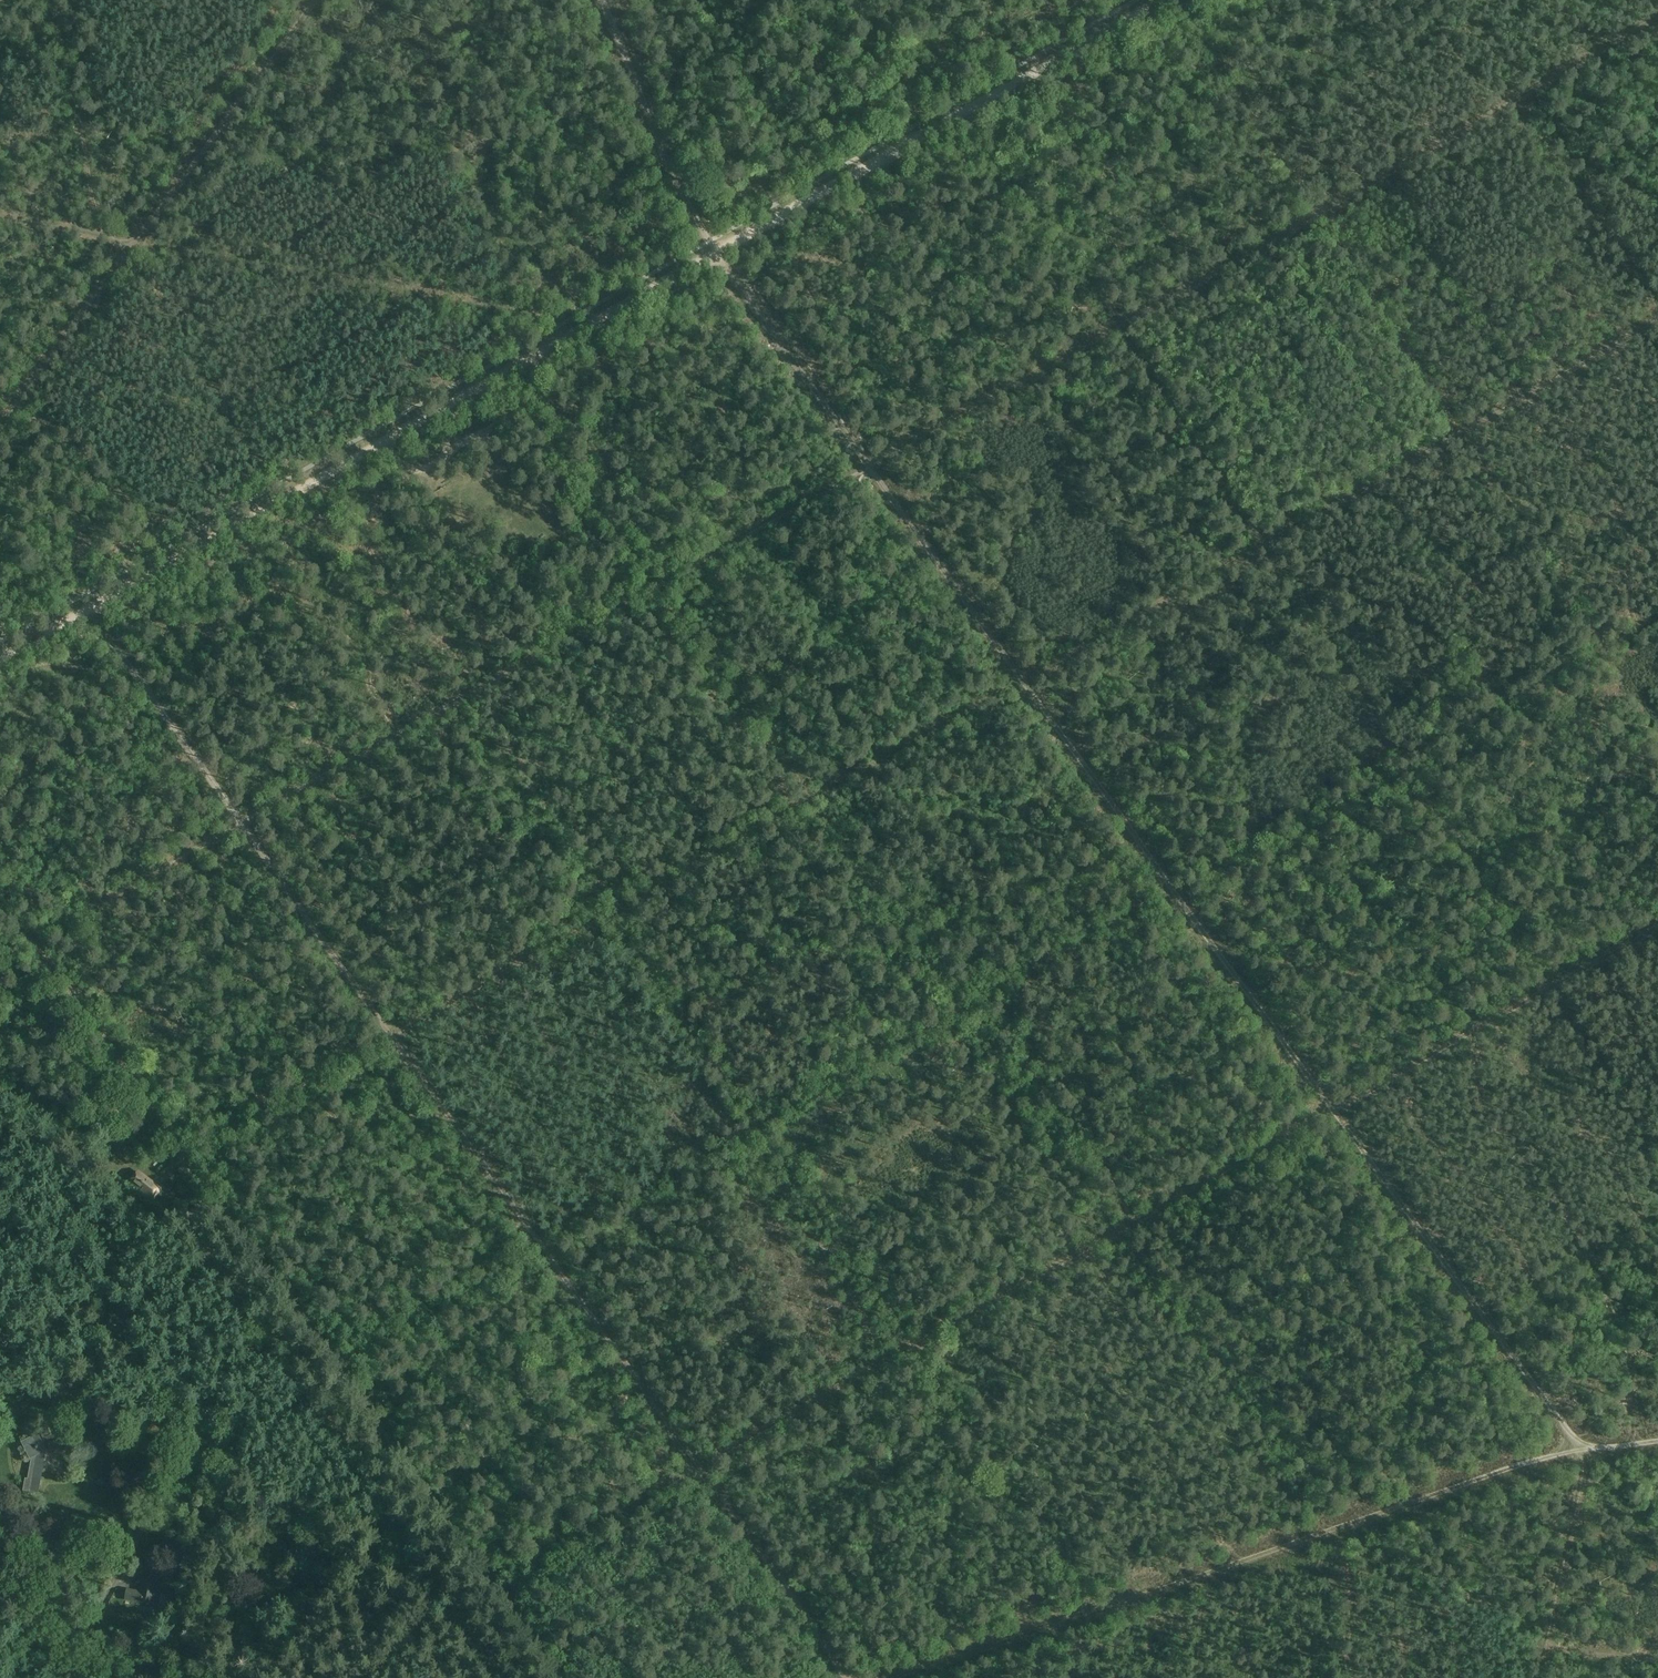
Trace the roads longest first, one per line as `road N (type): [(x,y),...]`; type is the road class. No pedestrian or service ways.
road 1 (track): [(1657,928),(699,1466)]
road 2 (track): [(699,1466),(87,608)]
road 3 (track): [(1580,1451),(1021,682)]
road 4 (track): [(0,937),(31,942),(44,953),(560,1677)]
road 5 (track): [(1657,17),(867,465)]
road 6 (track): [(1021,682),(1657,320)]
road 7 (track): [(391,1036),(1021,682)]
road 8 (track): [(898,1677),(1534,1460),(1580,1451)]
road 9 (track): [(531,659),(31,942)]
road 10 (track): [(714,252),(1163,0)]
road 11 (track): [(867,465),(531,659)]
road 12 (track): [(383,440),(714,252)]
road 13 (track): [(87,608),(383,440)]
road 14 (track): [(137,239),(316,0)]
road 15 (track): [(714,252),(679,188),(604,0)]
road 16 (track): [(1021,682),(867,465)]
road 17 (track): [(867,465),(714,252)]
road 18 (track): [(699,1466),(848,1677)]
road 19 (track): [(51,0),(103,237)]
road 20 (track): [(87,608),(77,573),(91,471),(65,432),(15,406)]
road 21 (track): [(15,406),(137,239)]
road 22 (track): [(1546,1651),(1580,1451)]
road 23 (track): [(0,1593),(163,1677)]
road 24 (track): [(383,440),(402,465),(419,469),(505,419)]

